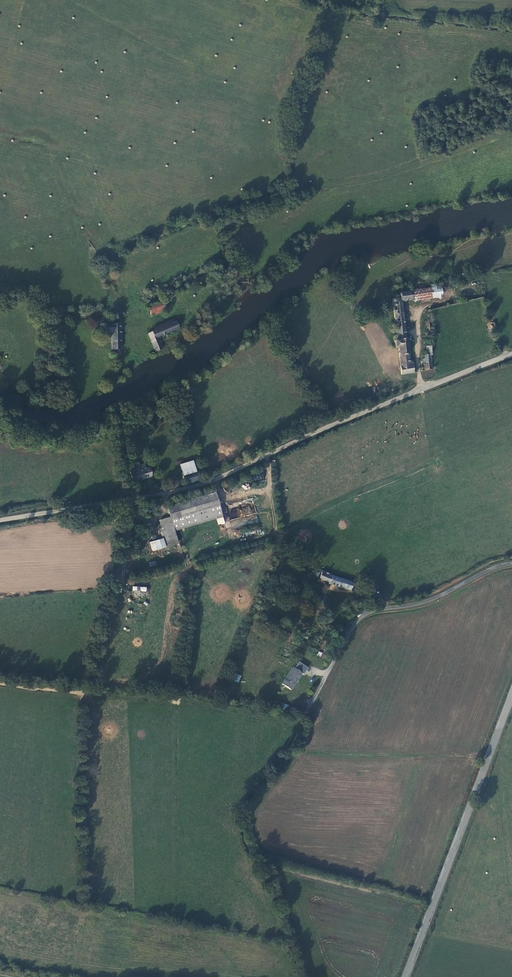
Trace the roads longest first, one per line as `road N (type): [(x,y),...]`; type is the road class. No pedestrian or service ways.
road 1 (unclassified): [(511,355),(184,493),(0,523)]
road 2 (track): [(511,131),(389,174),(207,216),(98,256),(127,328)]
road 3 (tertiary): [(511,693),(404,976)]
road 4 (unclassified): [(511,563),(436,598),(360,617),(308,710)]

